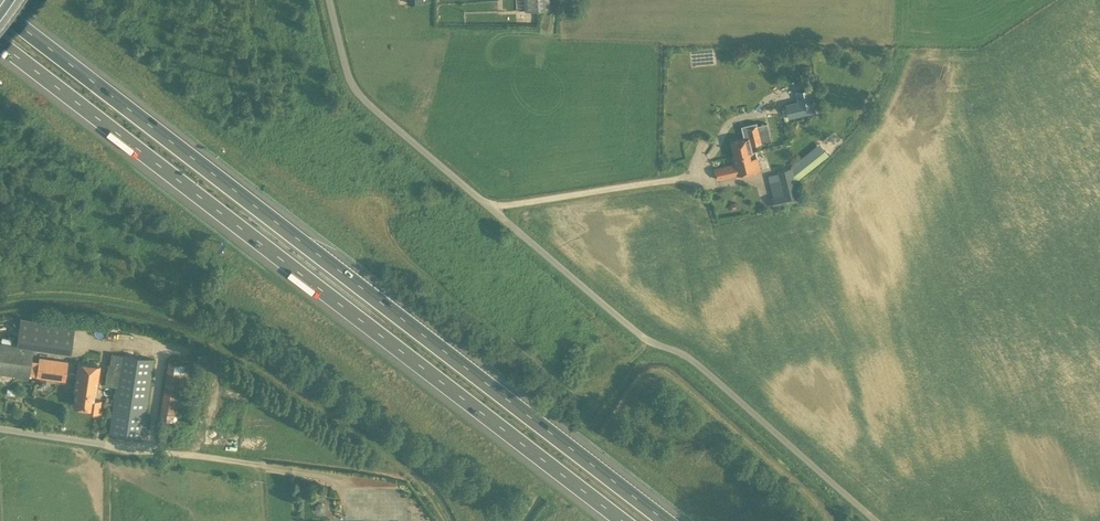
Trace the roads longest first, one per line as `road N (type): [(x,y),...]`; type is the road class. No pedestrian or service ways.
road 1 (motorway): [(665,520),(0,10)]
road 2 (motorway): [(0,44),(622,520)]
road 3 (unclassified): [(877,520),(695,362),(639,334),(372,107),(347,73),(329,0)]
road 4 (unclassified): [(0,429),(155,451)]

